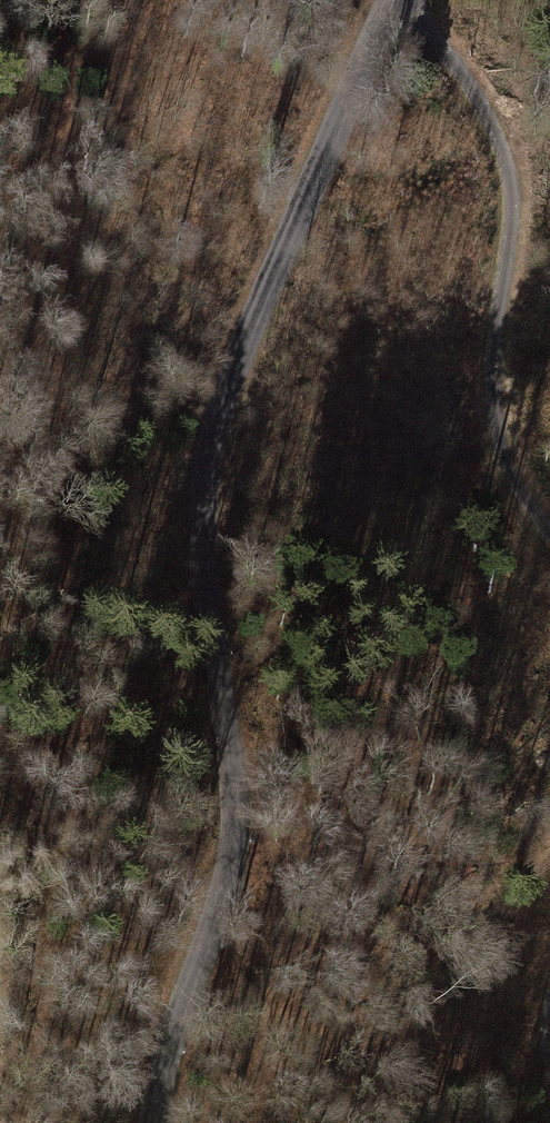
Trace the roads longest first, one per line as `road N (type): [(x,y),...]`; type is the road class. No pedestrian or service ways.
road 1 (tertiary): [(154,1122),(158,1072),(234,840),(206,596),(207,458),(295,218),(388,0)]
road 2 (track): [(406,0),(503,151),(489,374),(505,469),(549,529)]

